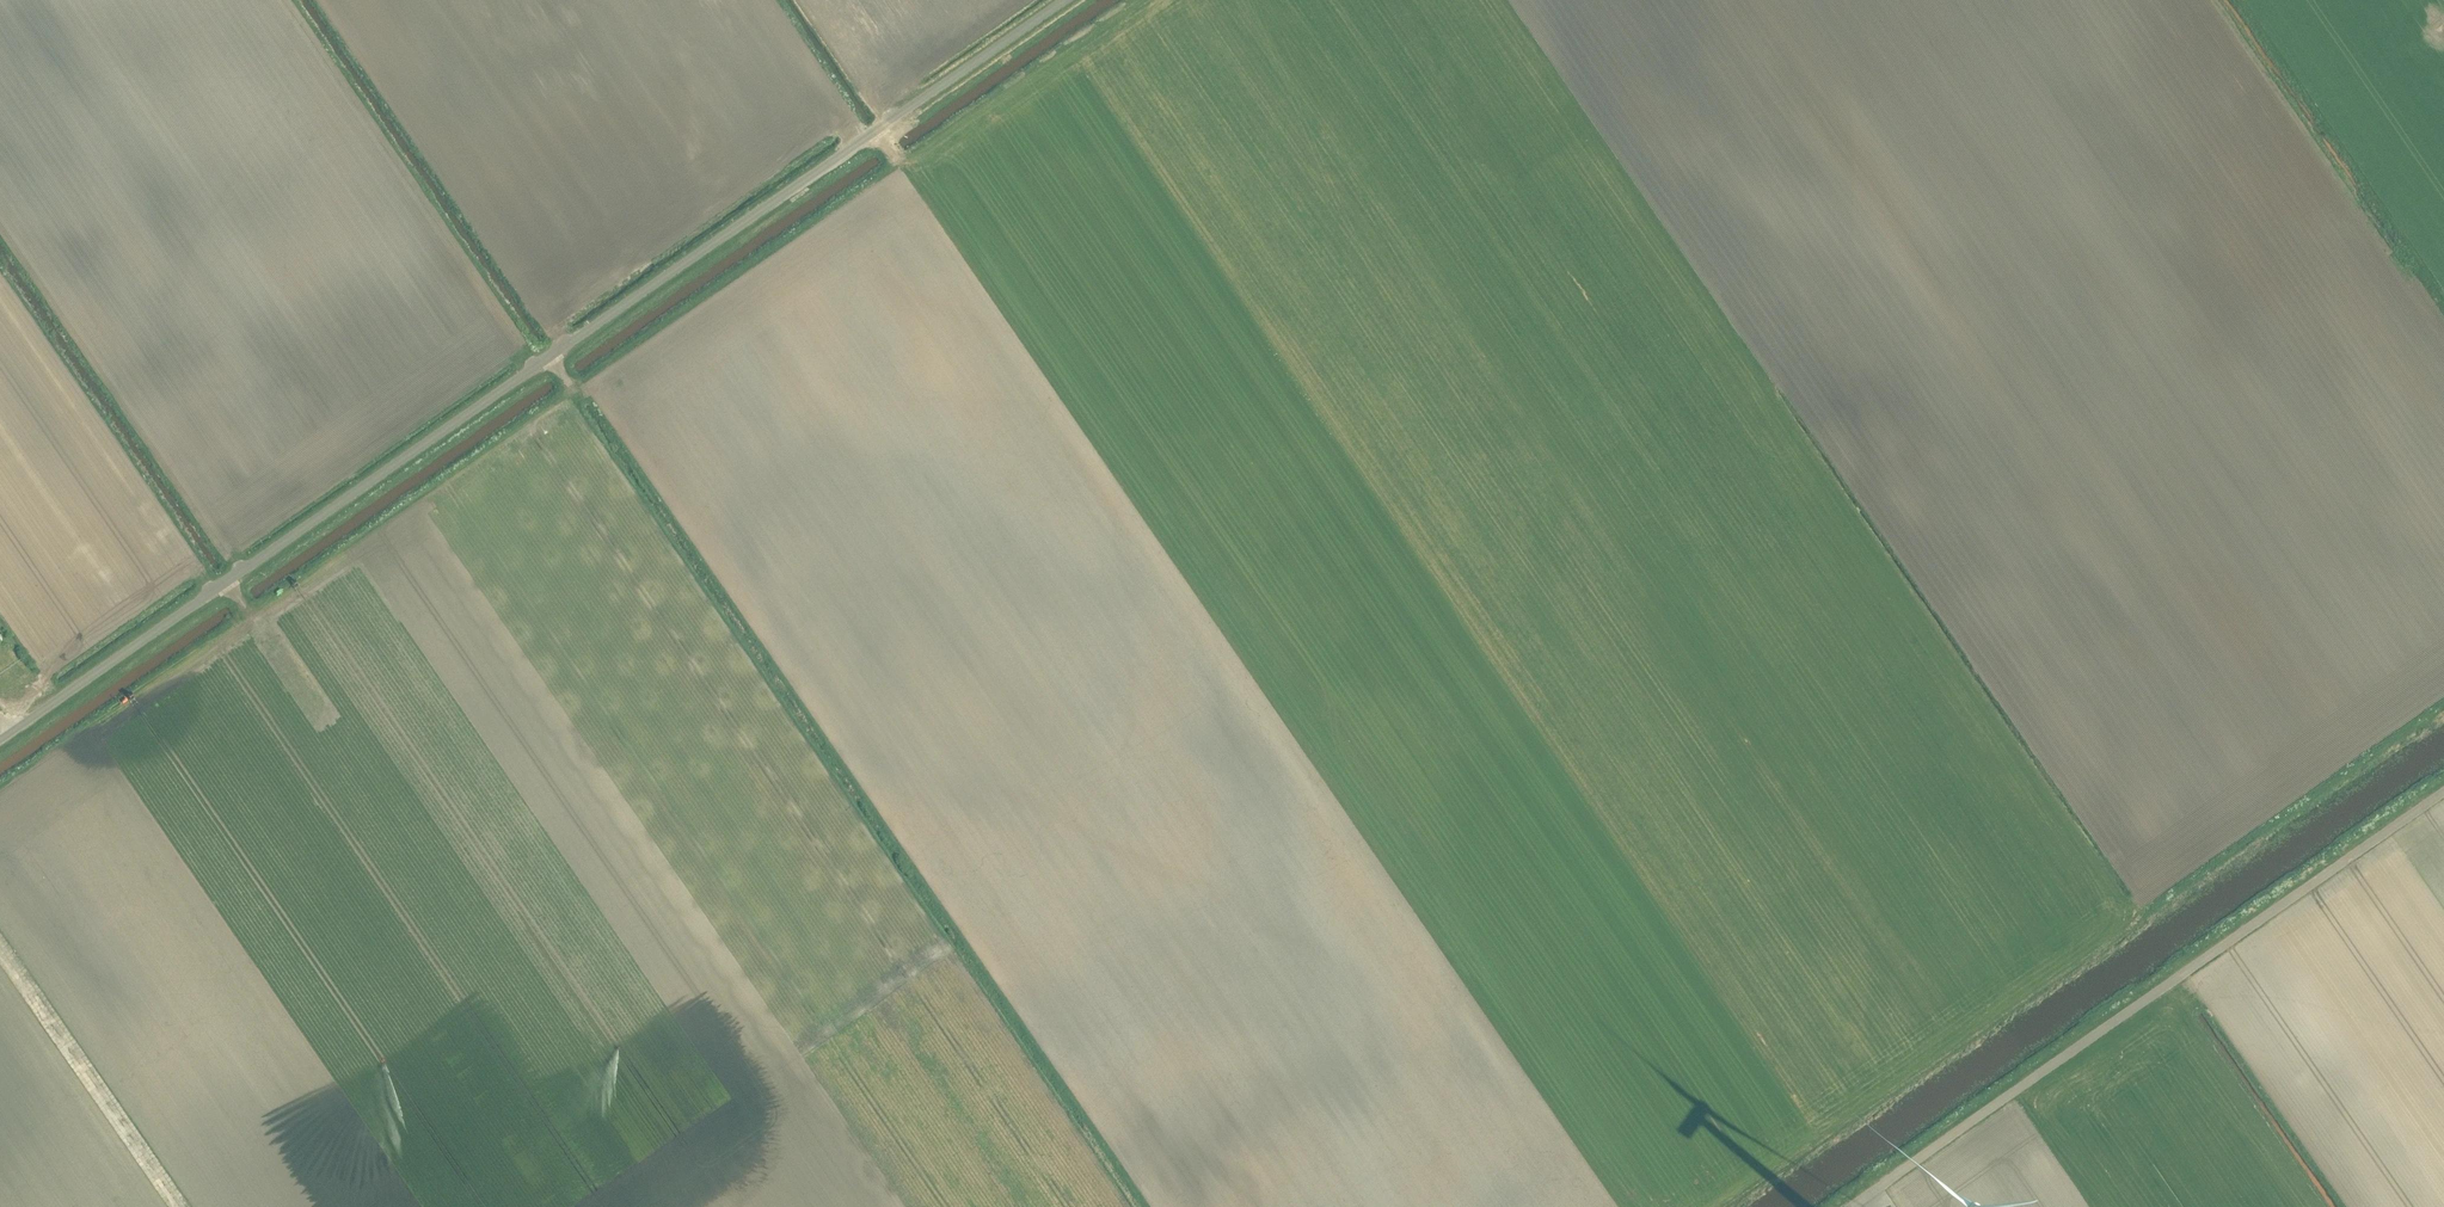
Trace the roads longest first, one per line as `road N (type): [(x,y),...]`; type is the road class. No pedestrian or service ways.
road 1 (unclassified): [(0,741),(1066,0)]

